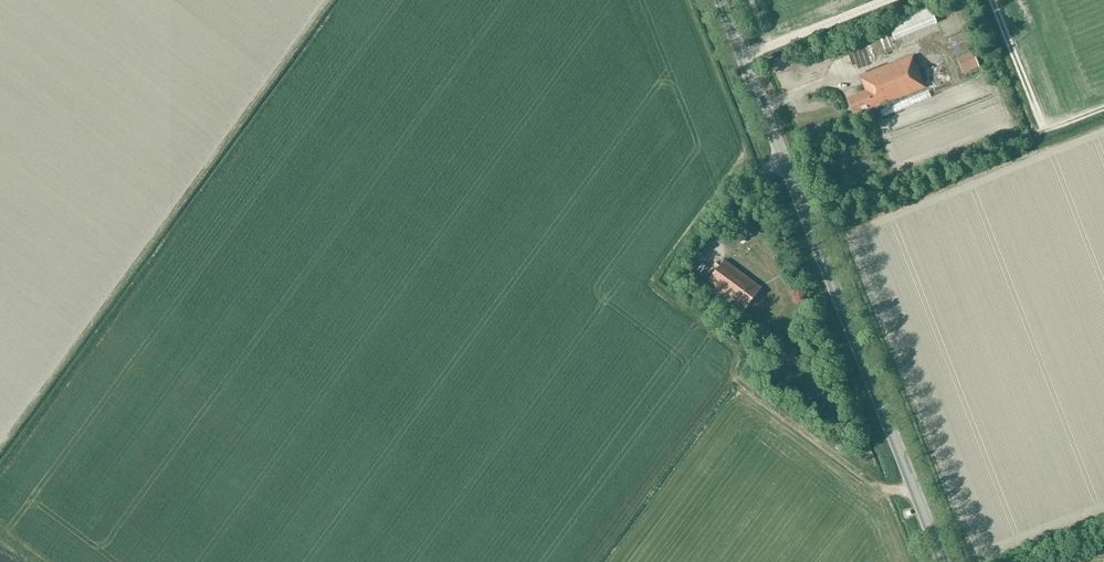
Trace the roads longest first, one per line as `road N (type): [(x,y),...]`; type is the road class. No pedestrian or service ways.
road 1 (unclassified): [(941,561),(717,0)]

